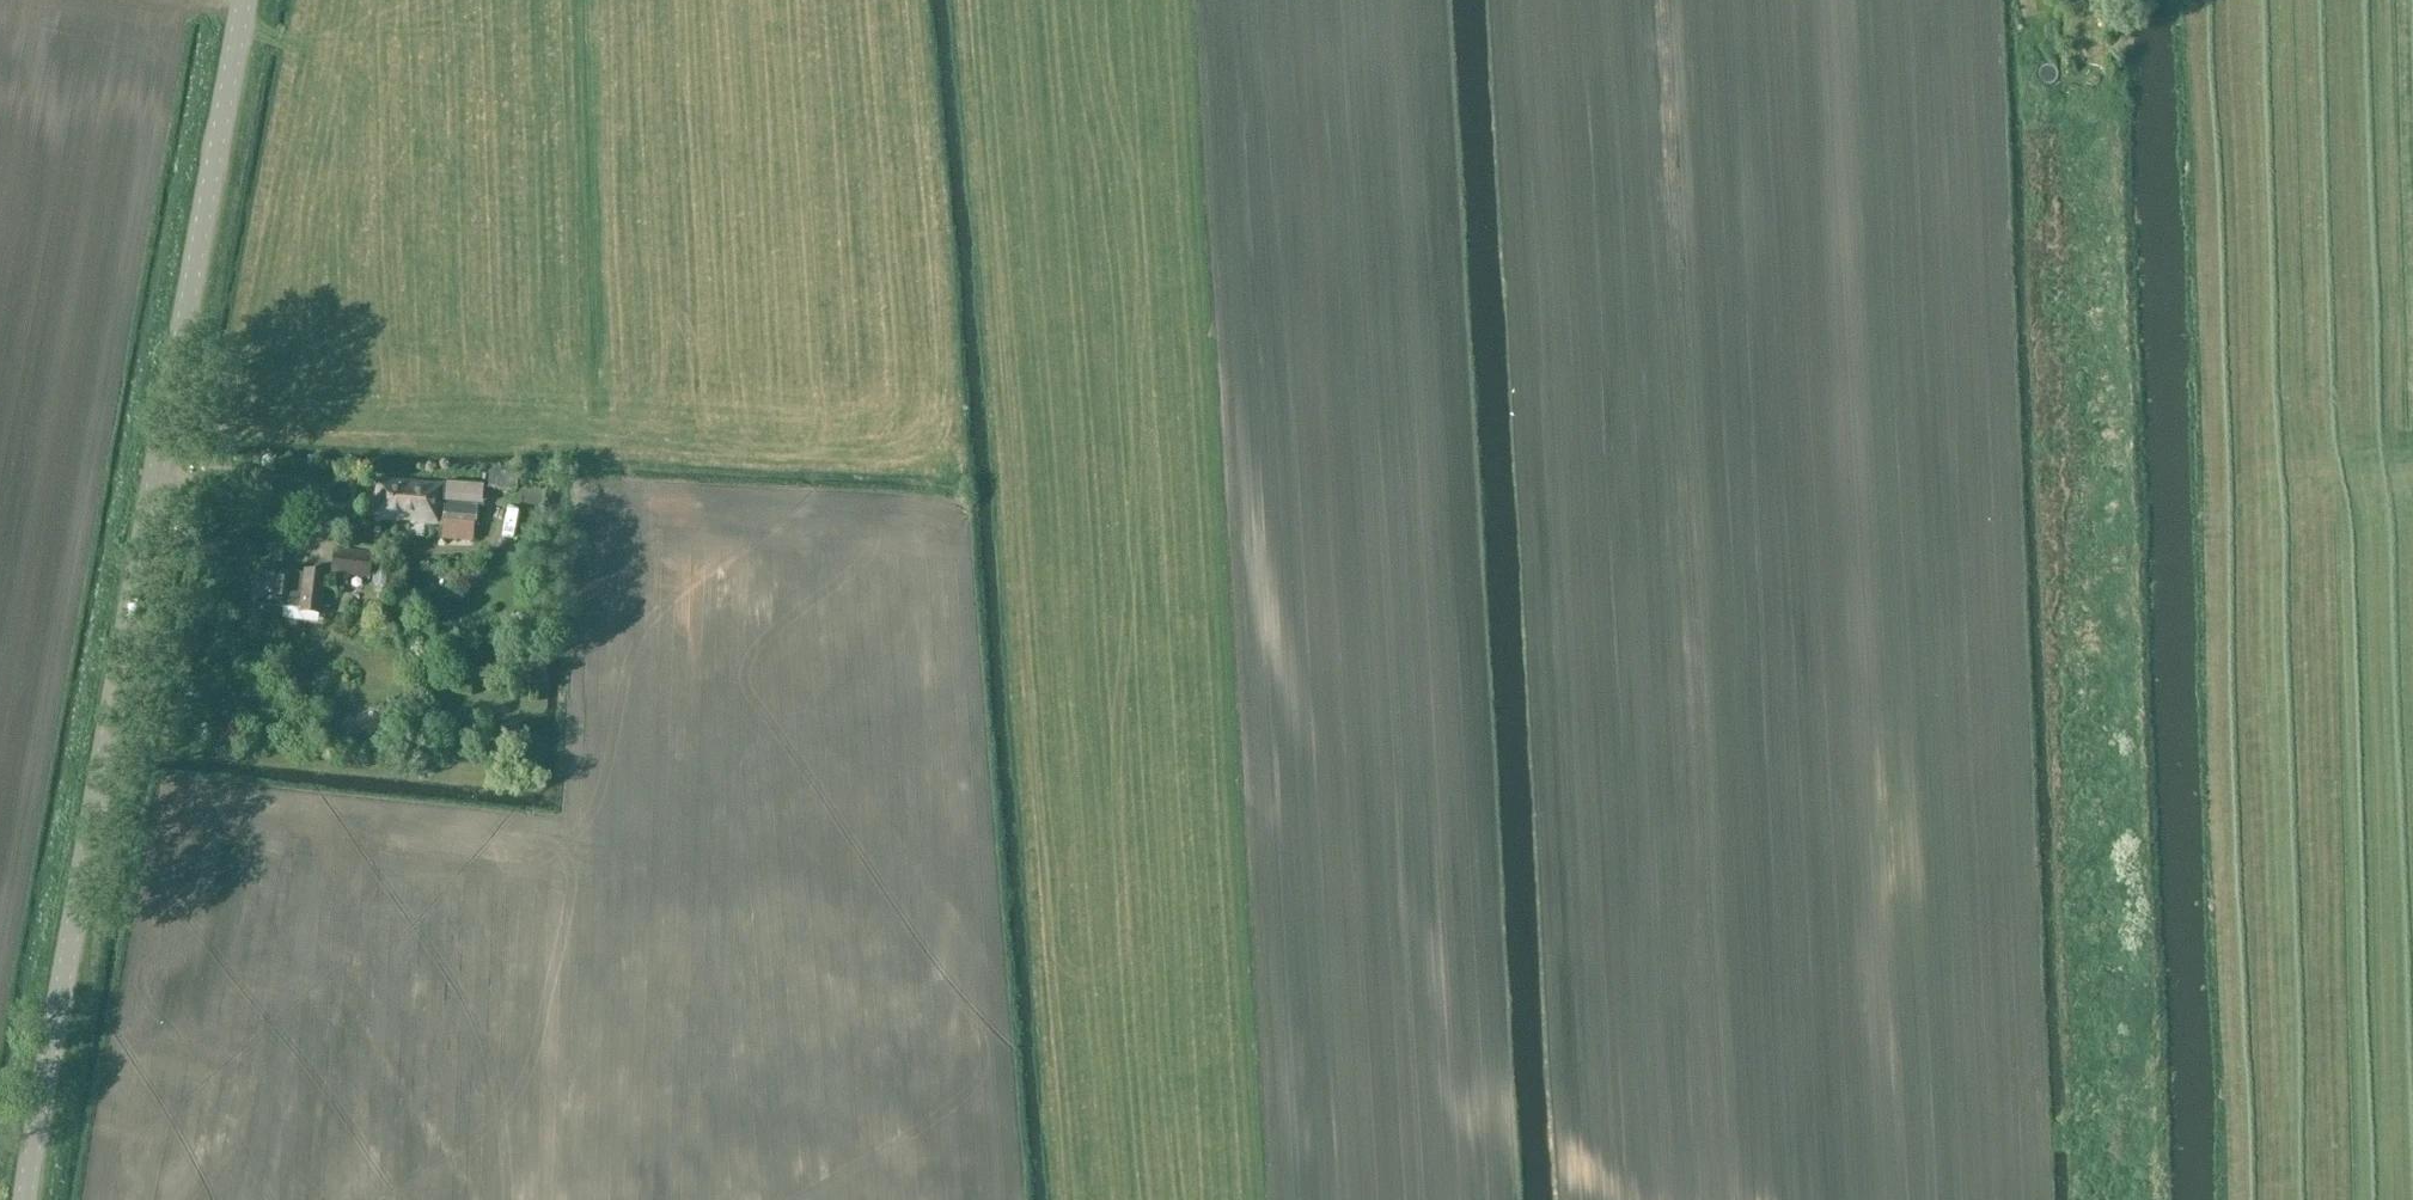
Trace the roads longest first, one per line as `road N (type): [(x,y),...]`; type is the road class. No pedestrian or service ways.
road 1 (tertiary): [(31,1199),(91,774),(243,0)]

